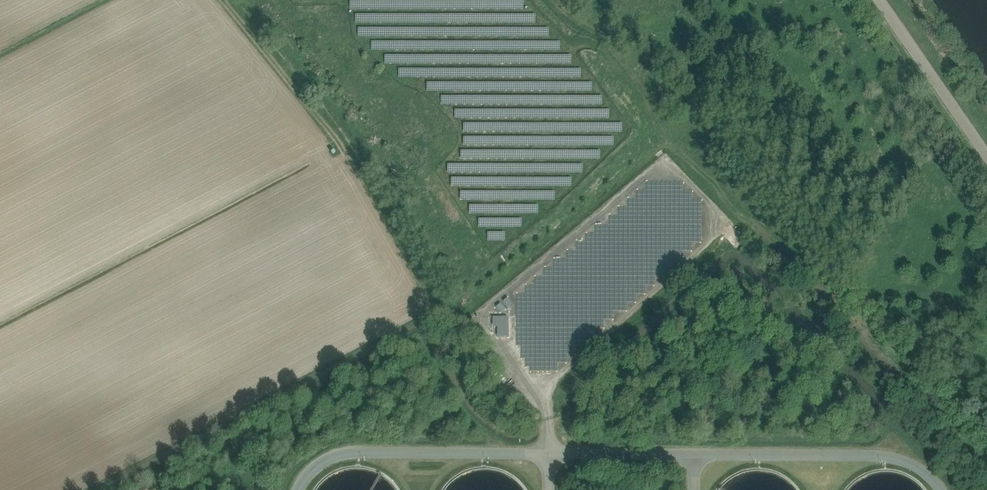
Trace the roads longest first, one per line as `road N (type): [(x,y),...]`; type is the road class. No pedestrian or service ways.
road 1 (track): [(227,0),(338,139),(442,302)]
road 2 (unclassified): [(986,141),(889,0)]

